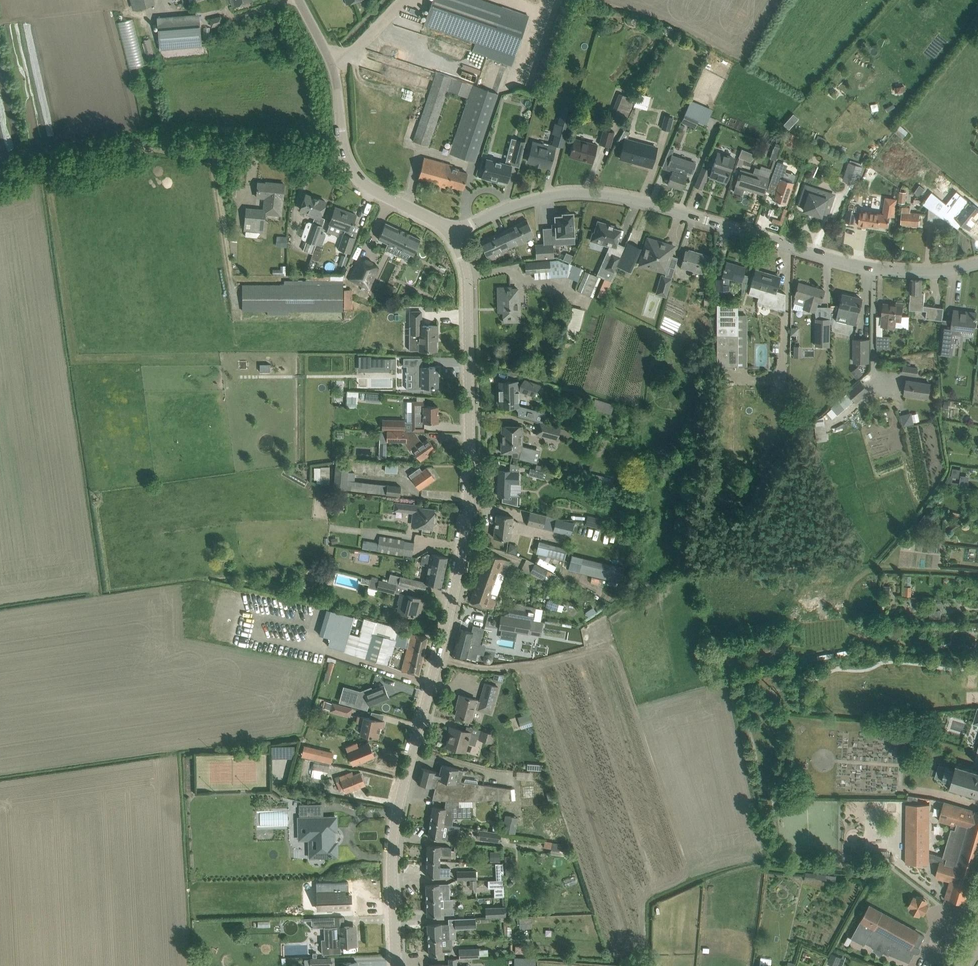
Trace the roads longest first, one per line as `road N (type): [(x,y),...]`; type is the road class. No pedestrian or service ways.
road 1 (tertiary): [(396,965),(396,823),(461,563),(470,478),(467,279),(449,234)]
road 2 (tertiary): [(977,263),(936,271),(874,267),(600,194),(531,200),(449,234)]
road 3 (track): [(345,157),(138,148),(0,179)]
road 4 (tertiary): [(449,234),(352,170),(331,63),(299,0)]

